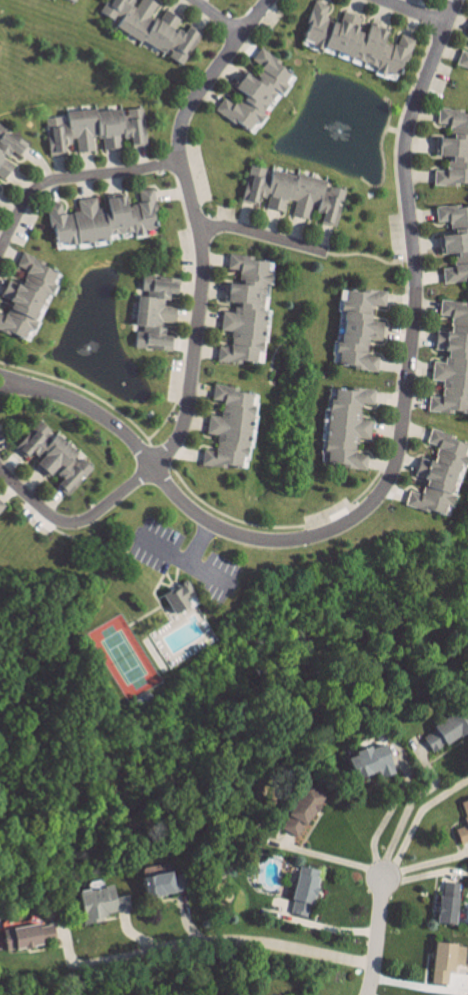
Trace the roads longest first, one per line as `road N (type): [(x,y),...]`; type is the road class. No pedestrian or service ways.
road 1 (residential): [(456,0),(404,137),(412,327),(397,454),(363,512),(293,541),(232,534),(198,517),(97,413),(16,384)]
road 2 (residential): [(269,0),(179,131),(202,278),(186,415),(176,439),(154,467),(81,522),(56,520),(0,468)]
road 3 (residential): [(179,152),(137,170),(40,184),(0,249)]
road 4 (residential): [(199,230),(246,230),(323,252)]
road 5 (residential): [(368,994),(381,871)]

